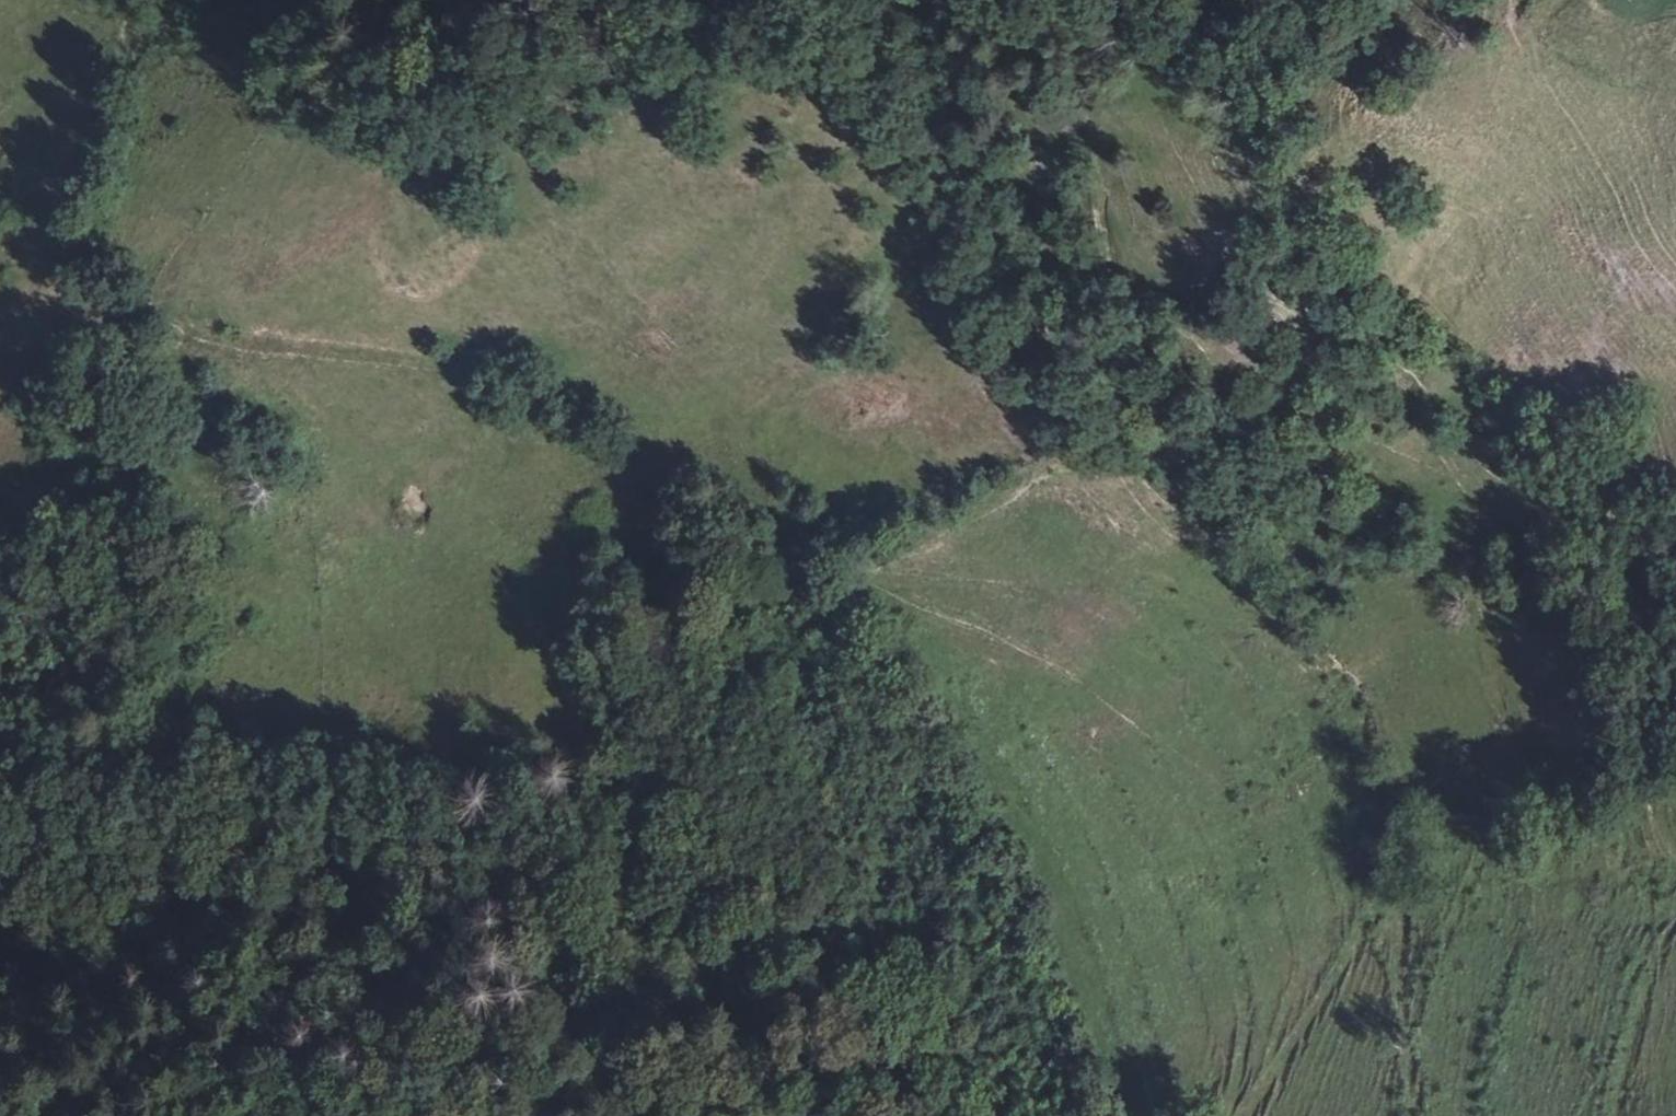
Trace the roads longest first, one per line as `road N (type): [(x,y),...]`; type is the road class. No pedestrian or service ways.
road 1 (track): [(138,0),(93,207),(99,254),(115,284),(147,312),(205,340),(519,375),(551,393),(660,493),(726,571),(783,541)]

